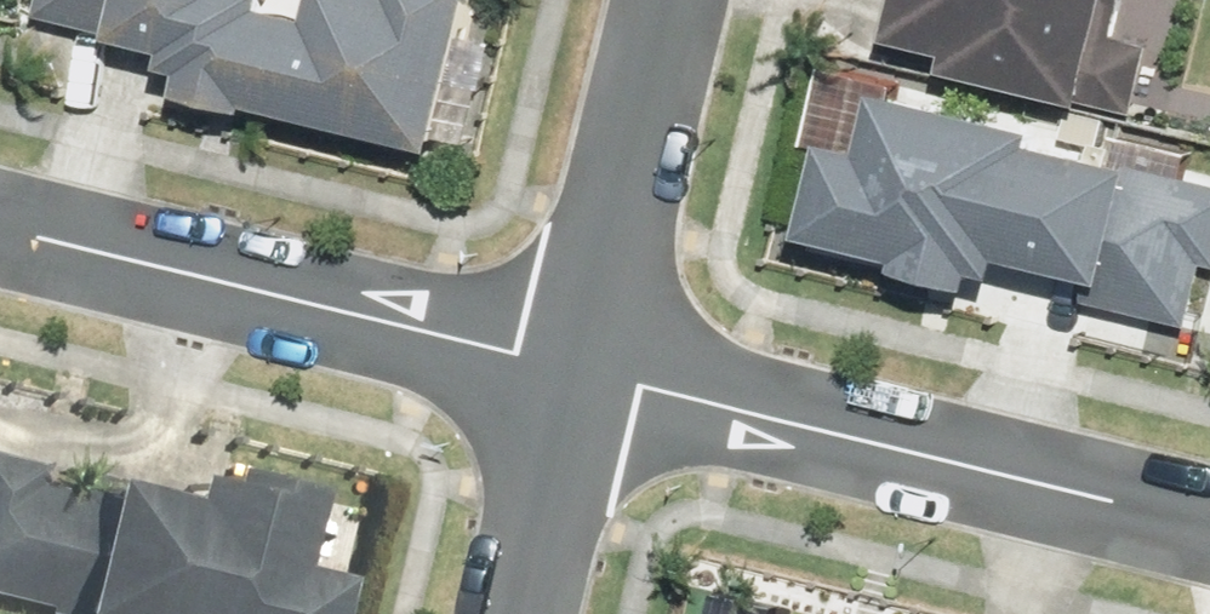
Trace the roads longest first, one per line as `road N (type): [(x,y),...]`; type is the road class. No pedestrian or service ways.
road 1 (residential): [(1209,525),(580,371)]
road 2 (residential): [(580,371),(0,225)]
road 3 (residential): [(580,371),(670,0)]
road 4 (residential): [(520,613),(580,371)]

